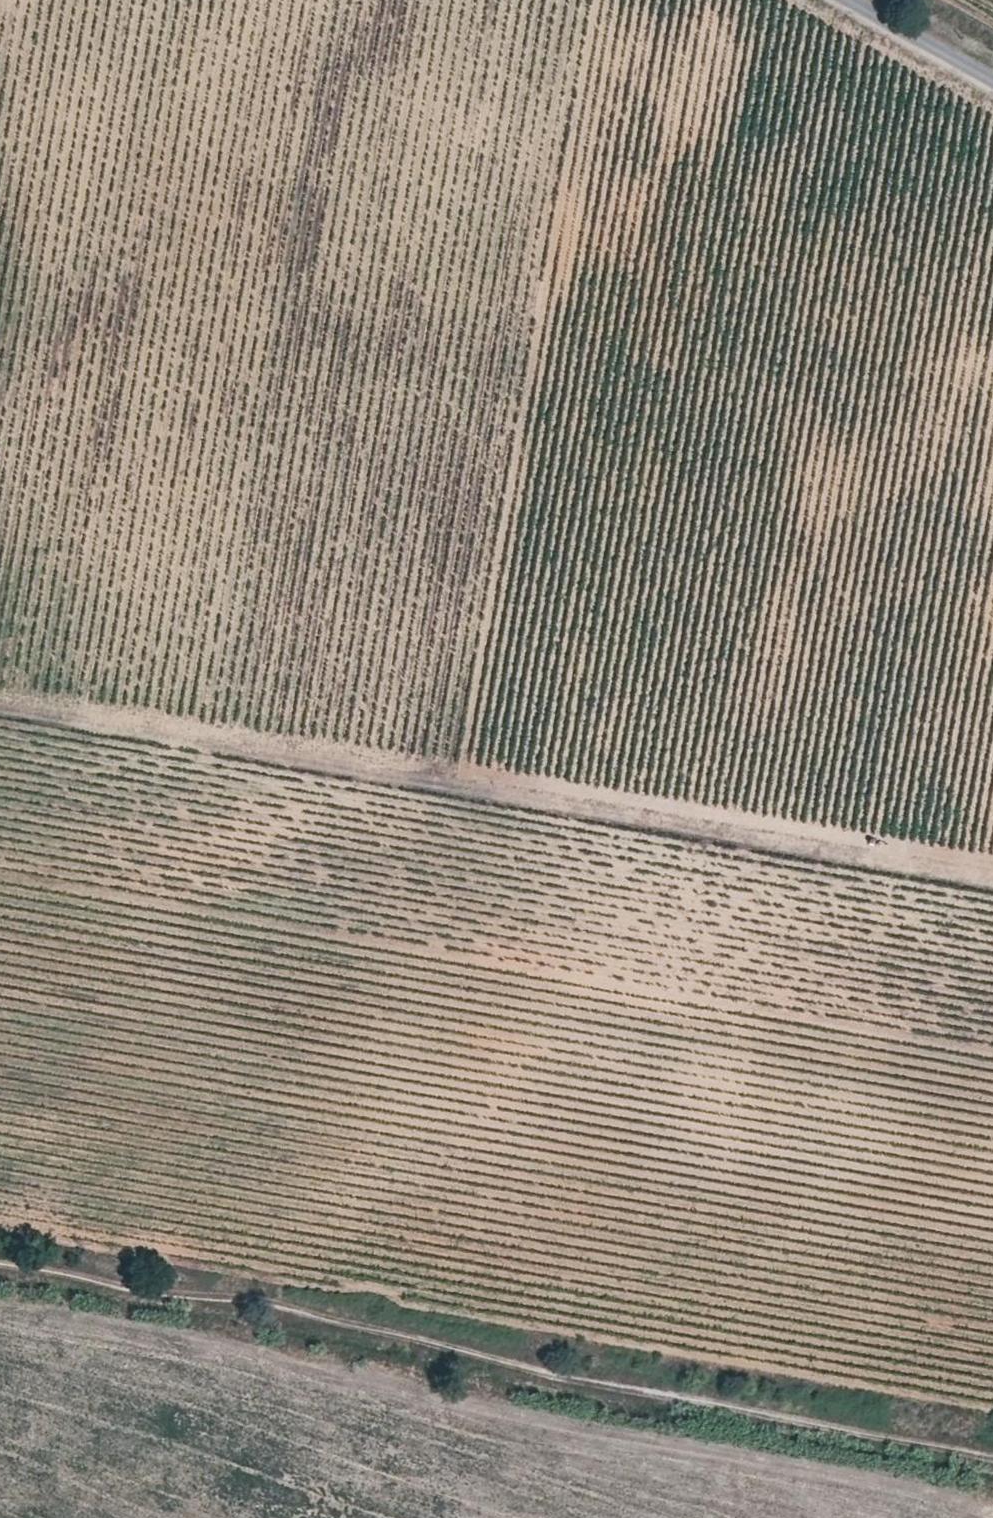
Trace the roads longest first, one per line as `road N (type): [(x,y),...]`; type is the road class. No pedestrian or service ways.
road 1 (track): [(0,1262),(168,1294),(308,1310),(640,1394),(992,1461)]
road 2 (track): [(0,702),(992,878)]
road 3 (unclassified): [(992,87),(848,0)]

